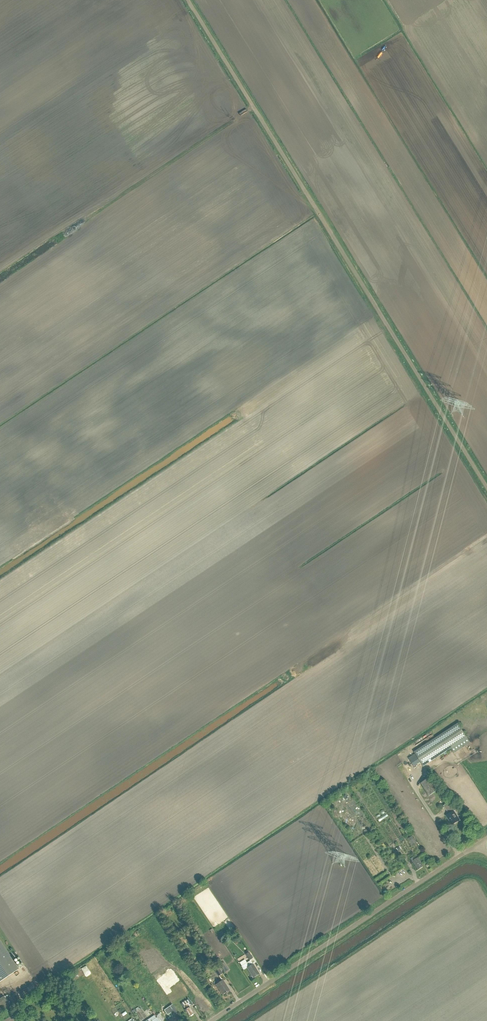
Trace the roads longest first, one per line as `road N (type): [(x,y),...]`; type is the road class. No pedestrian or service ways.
road 1 (unclassified): [(486,488),(188,0)]
road 2 (unclassified): [(211,1020),(480,844)]

